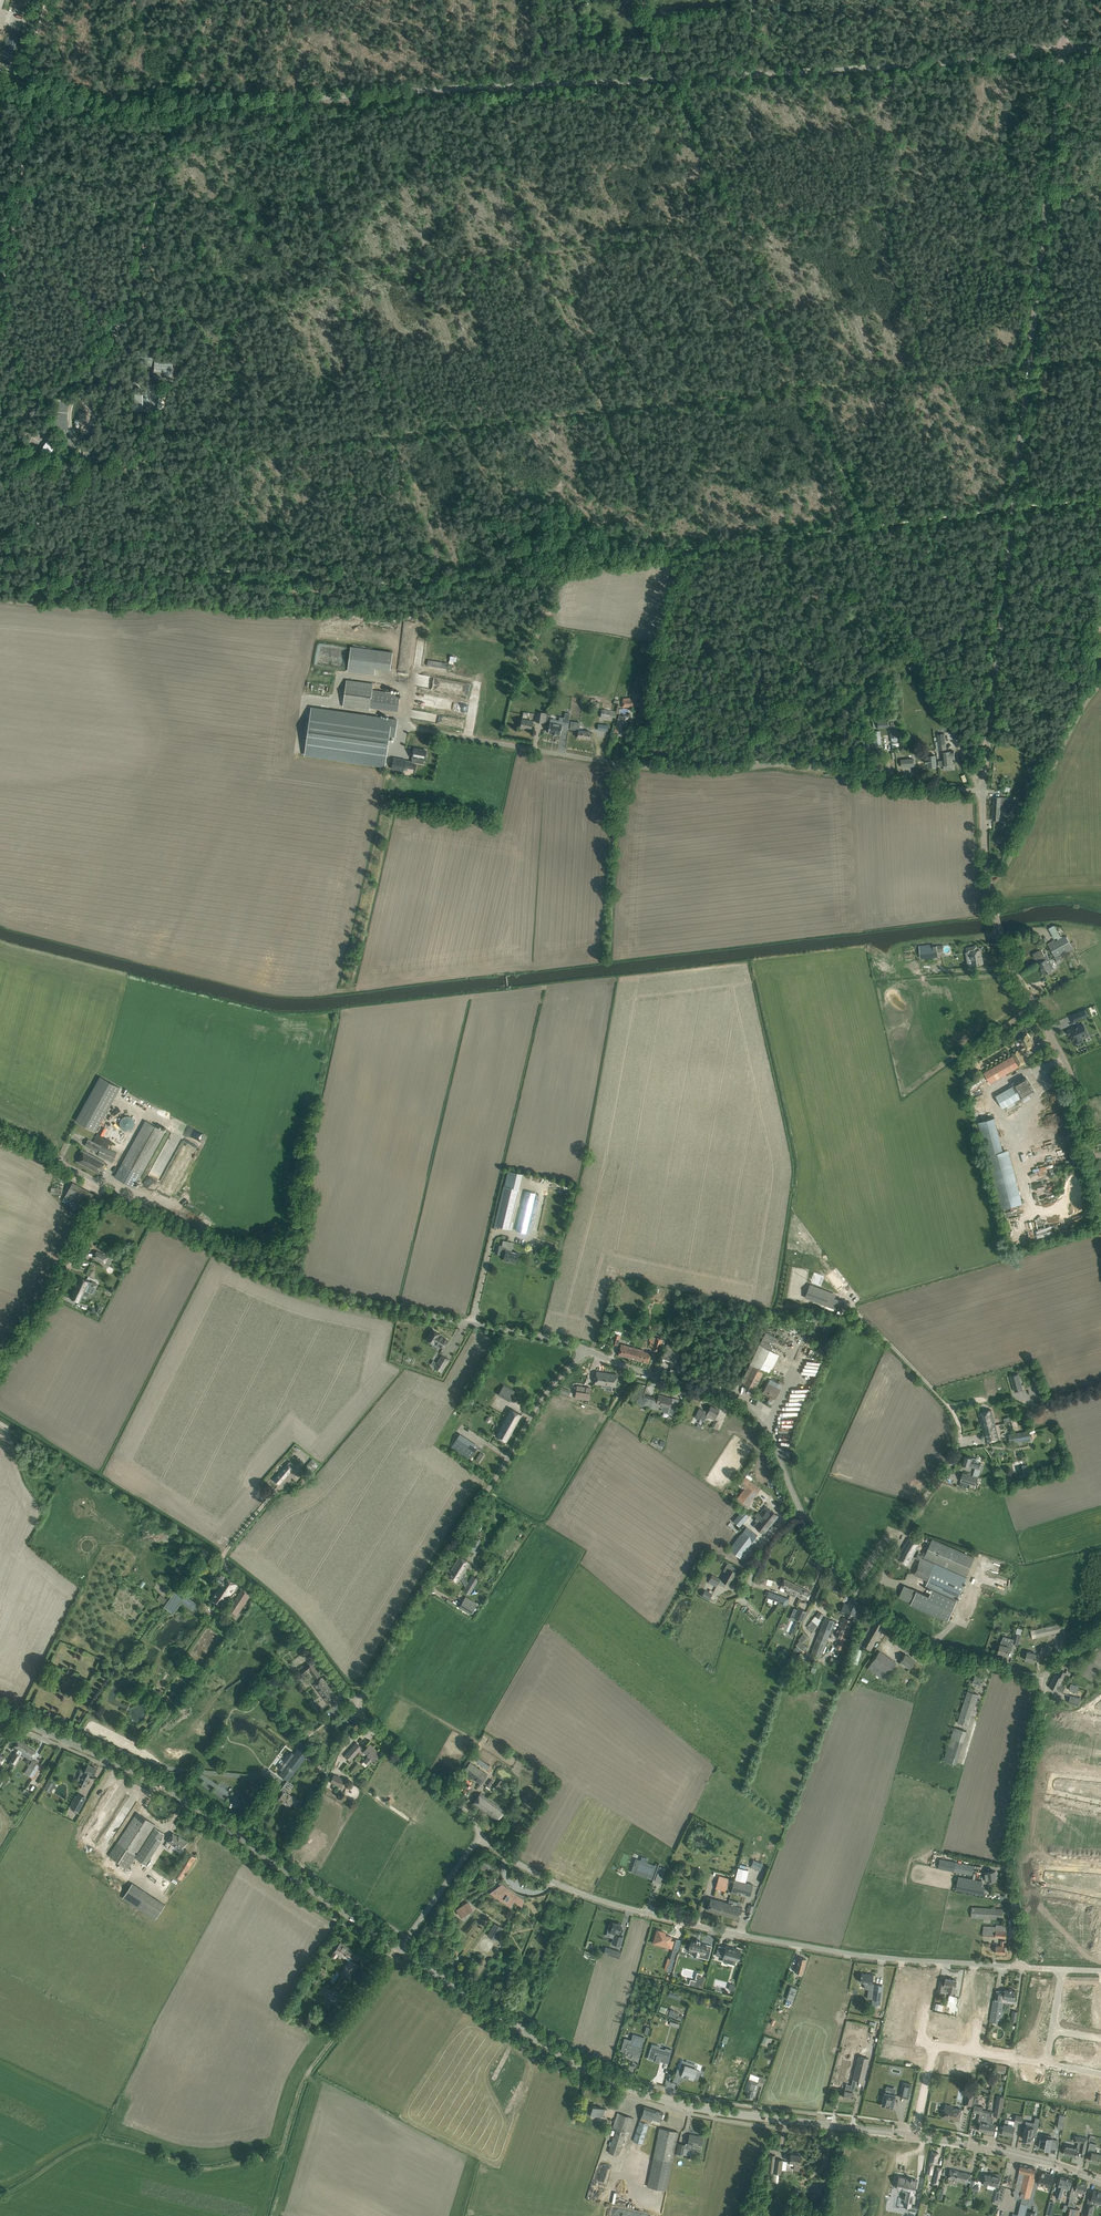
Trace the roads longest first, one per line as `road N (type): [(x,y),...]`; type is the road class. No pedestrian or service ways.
road 1 (unclassified): [(1065,47),(1001,59),(174,109),(107,109),(0,80)]
road 2 (tertiary): [(982,787),(1065,47)]
road 3 (unclassified): [(580,1350),(373,1308),(253,1271),(0,1132)]
road 4 (secondary): [(915,2136),(689,2107),(618,2084),(397,1949)]
road 5 (unclassified): [(982,787),(786,769),(651,768),(437,734)]
road 6 (track): [(391,1957),(312,2070),(279,2156),(183,2167),(105,2142),(0,2195)]
road 7 (unclassified): [(927,1962),(668,1924),(549,1881),(480,1836)]
road 8 (secondary): [(397,1949),(174,1793),(0,1711)]
road 9 (tertiary): [(1100,1201),(1070,1081),(1012,975),(999,932),(986,871),(982,787)]
road 10 (unclassified): [(355,1702),(540,1400),(580,1350)]
road 11 (unclassified): [(580,1350),(744,1407),(763,1430),(816,1542),(864,1602)]
road 12 (unclassified): [(864,1602),(910,1516),(951,1463),(959,1436),(950,1409),(857,1317)]
road 13 (unclassified): [(1019,1967),(1006,1866),(1043,1682)]
road 14 (track): [(1100,685),(1011,858),(988,885)]
road 15 (track): [(105,1189),(69,1266),(0,1367)]
road 16 (unclassified): [(1043,1682),(935,1652),(864,1602)]
road 17 (secondary): [(1100,2181),(1036,2159),(915,2136)]
road 18 (unclassified): [(355,1702),(291,1621),(230,1568)]
road 19 (unclassified): [(480,1836),(355,1702)]
road 20 (unclassified): [(397,1949),(480,1836)]
road 21 (residential): [(1100,1871),(1041,1866),(1041,1884),(1100,1895)]

